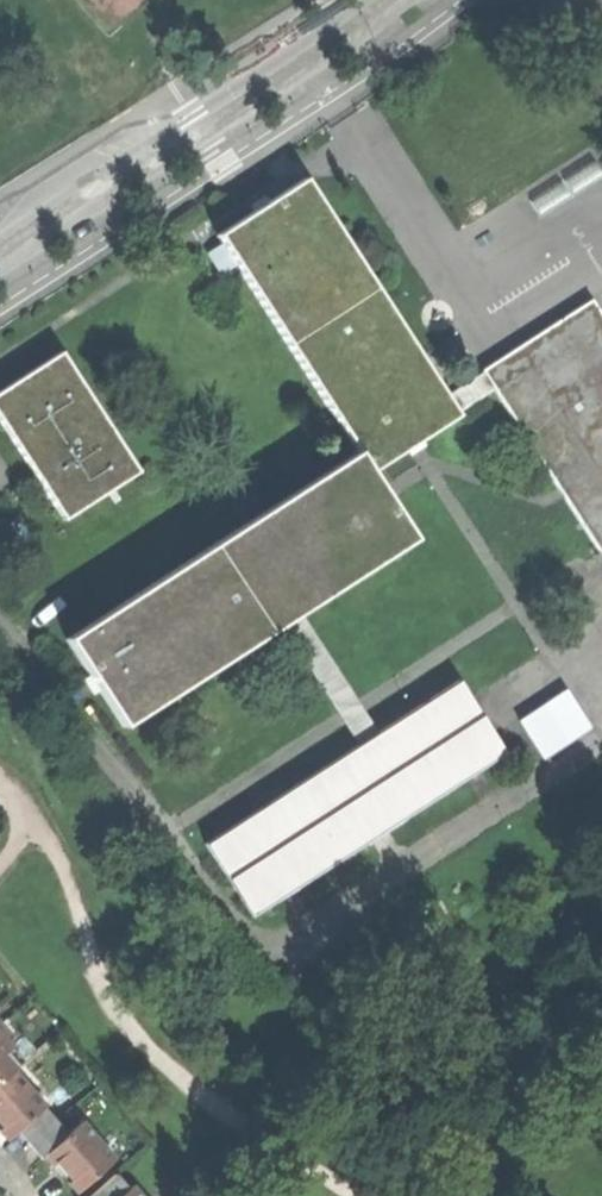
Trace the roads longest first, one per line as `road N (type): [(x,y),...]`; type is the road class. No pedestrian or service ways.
road 1 (residential): [(0,254),(389,0)]

